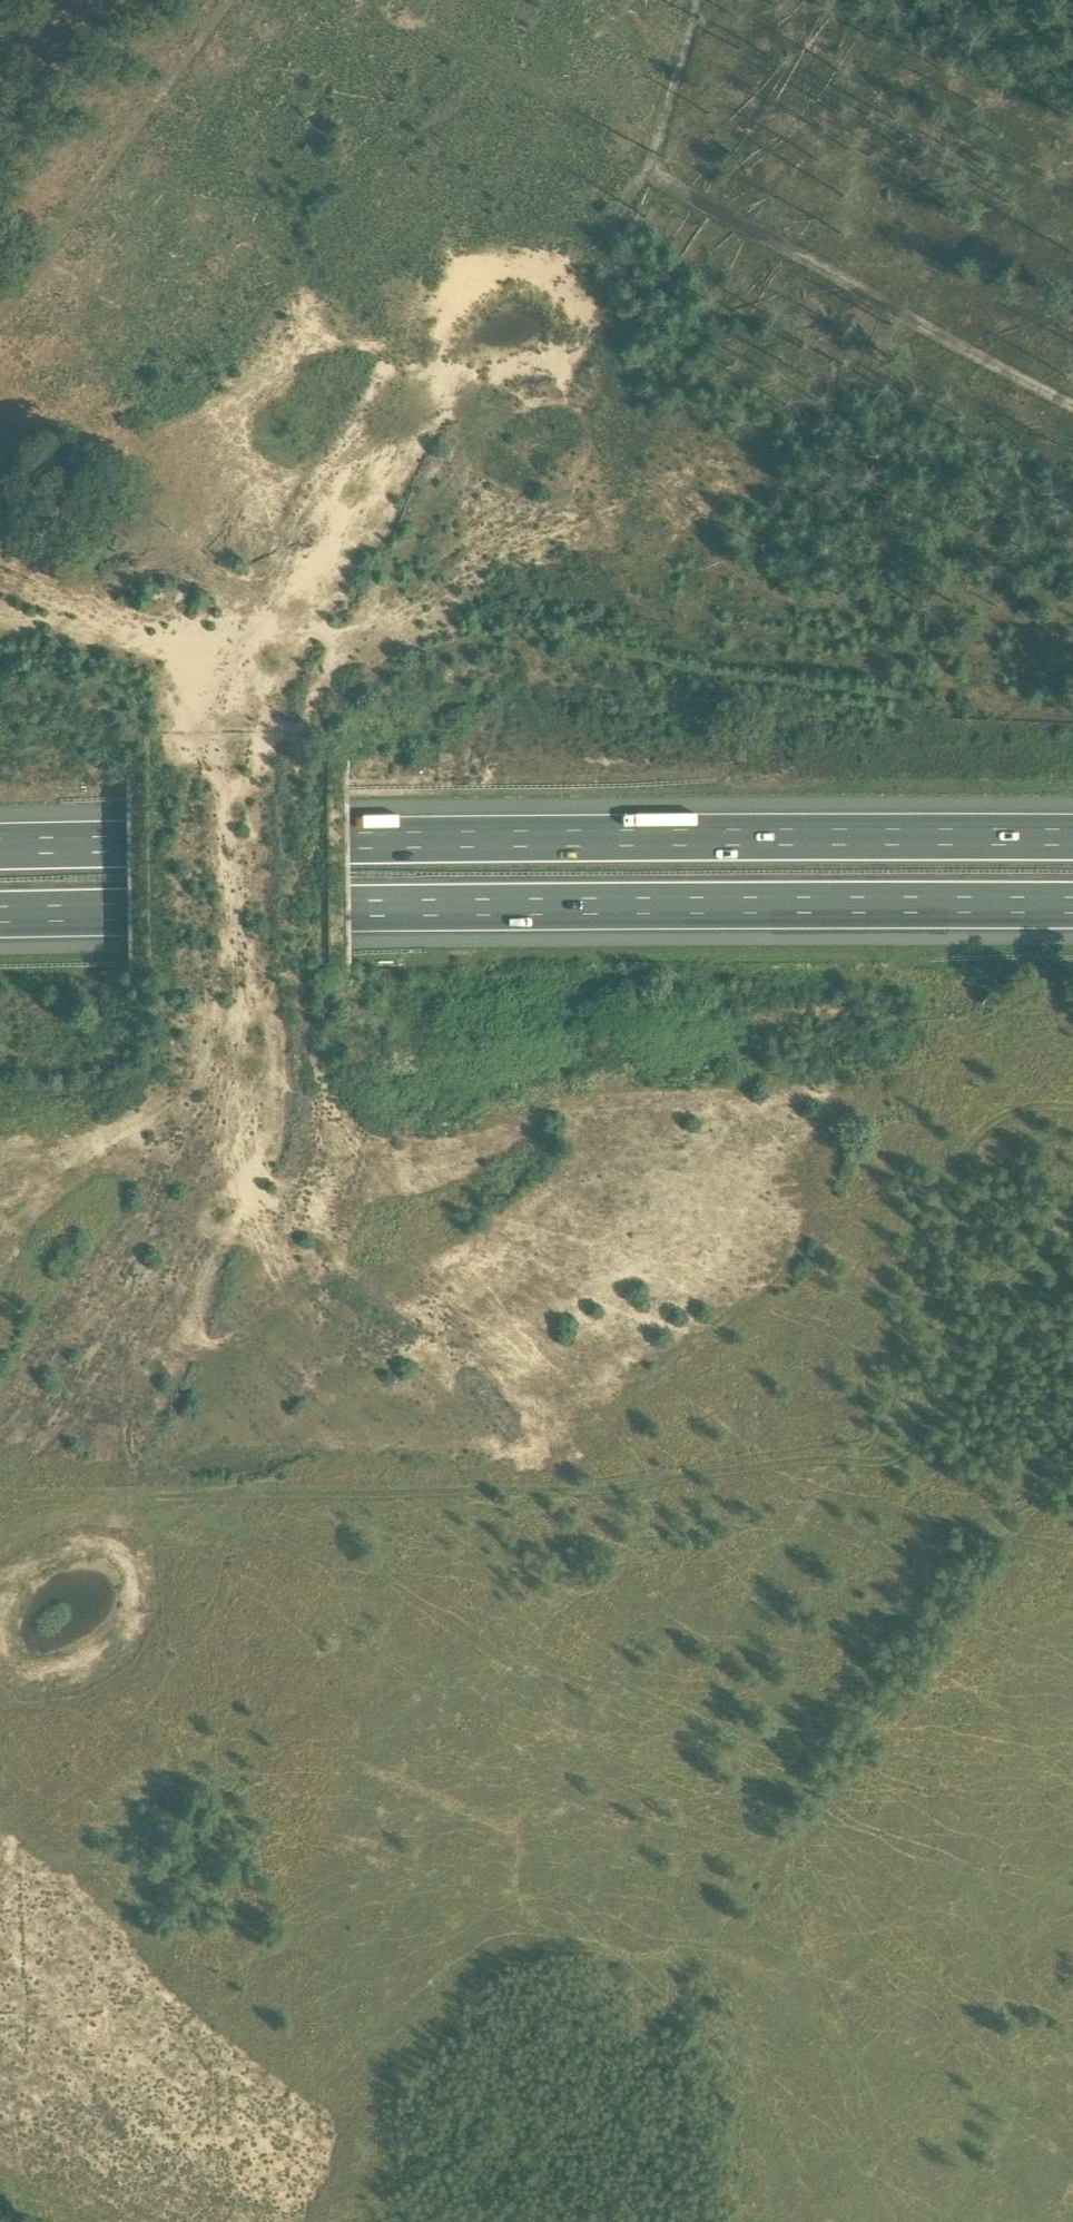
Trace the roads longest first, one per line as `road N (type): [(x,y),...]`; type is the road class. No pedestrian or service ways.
road 1 (motorway): [(0,915),(1072,906)]
road 2 (motorway): [(1072,839),(0,847)]
road 3 (track): [(1072,407),(671,183),(654,146),(696,0)]
road 4 (track): [(228,0),(0,315)]

